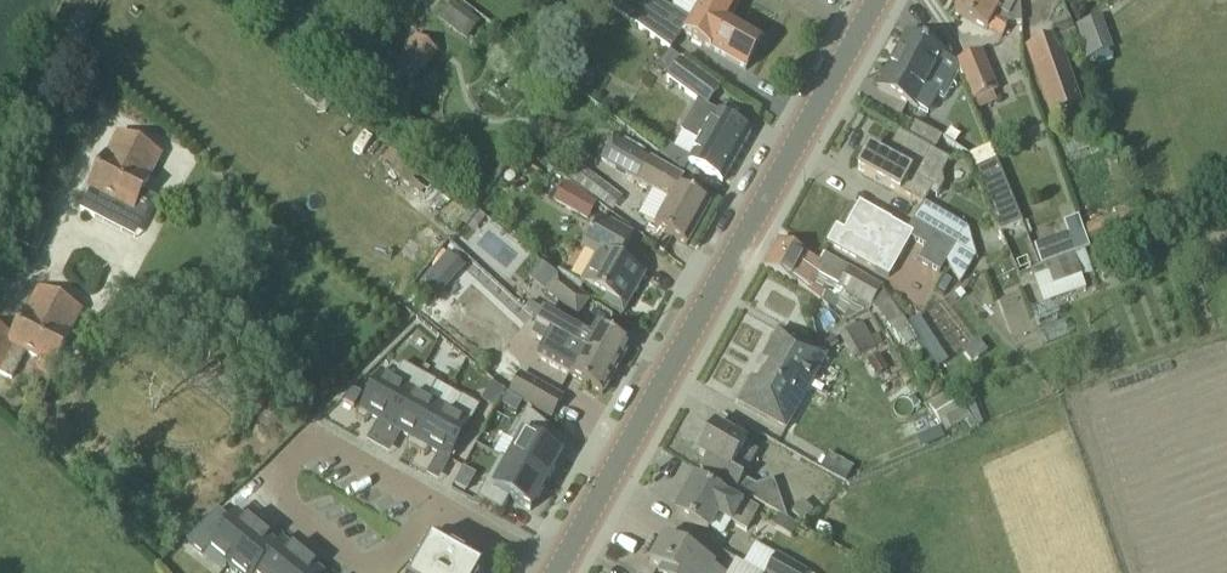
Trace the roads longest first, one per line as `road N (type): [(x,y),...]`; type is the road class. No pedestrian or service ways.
road 1 (tertiary): [(556,568),(875,0)]
road 2 (residential): [(438,501),(322,435),(269,483),(378,572)]
road 3 (unclassified): [(0,177),(86,0)]
road 4 (residential): [(556,568),(438,501)]

